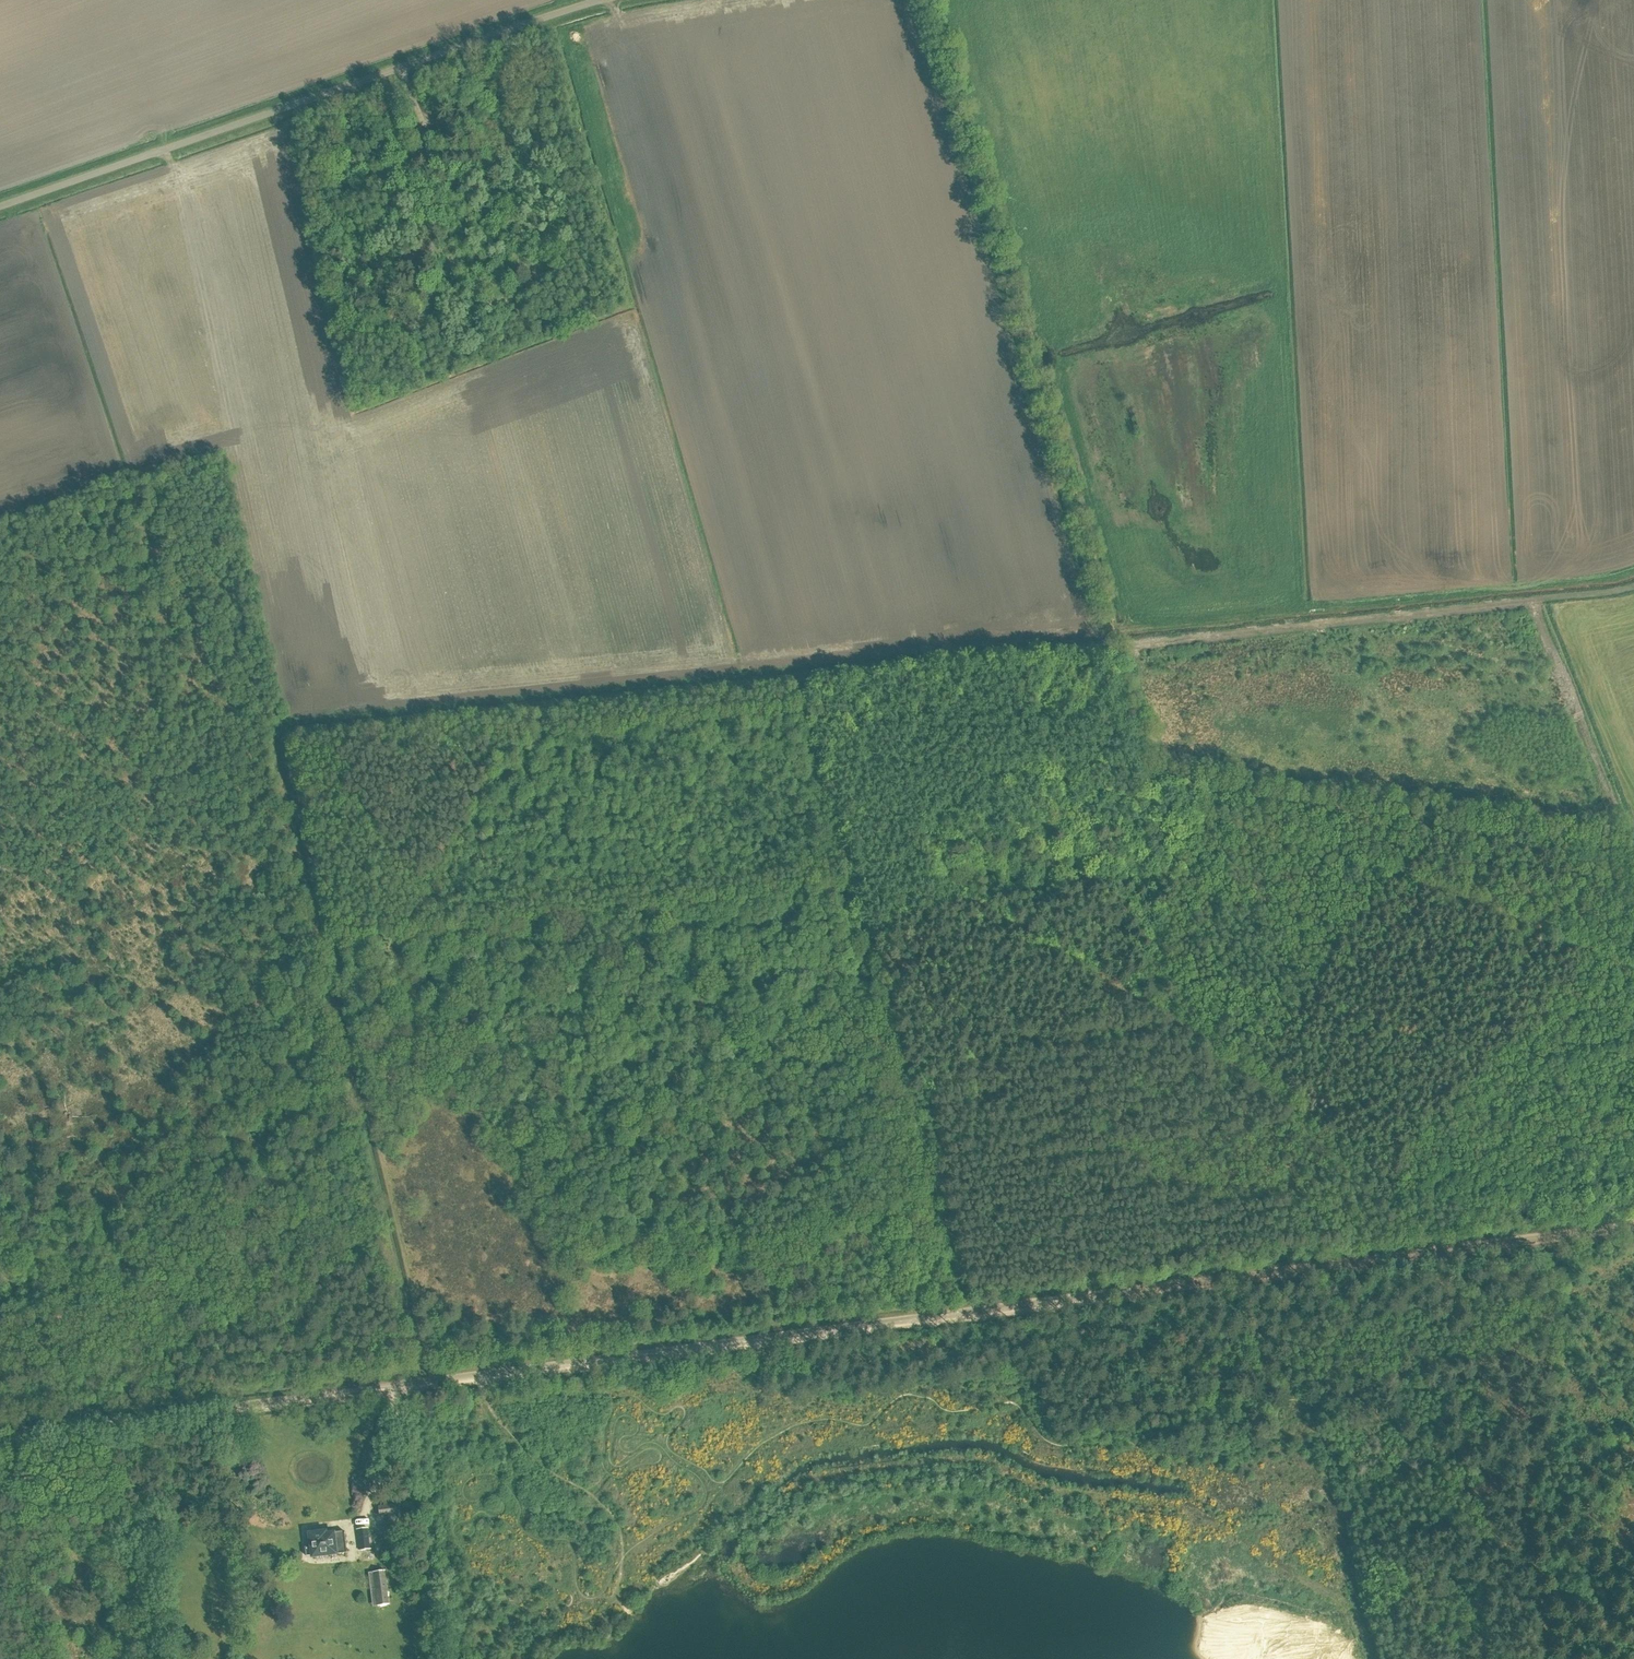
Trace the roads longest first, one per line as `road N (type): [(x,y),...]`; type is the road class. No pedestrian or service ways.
road 1 (tertiary): [(0,1442),(1633,1228)]
road 2 (unclassified): [(0,206),(604,0)]

